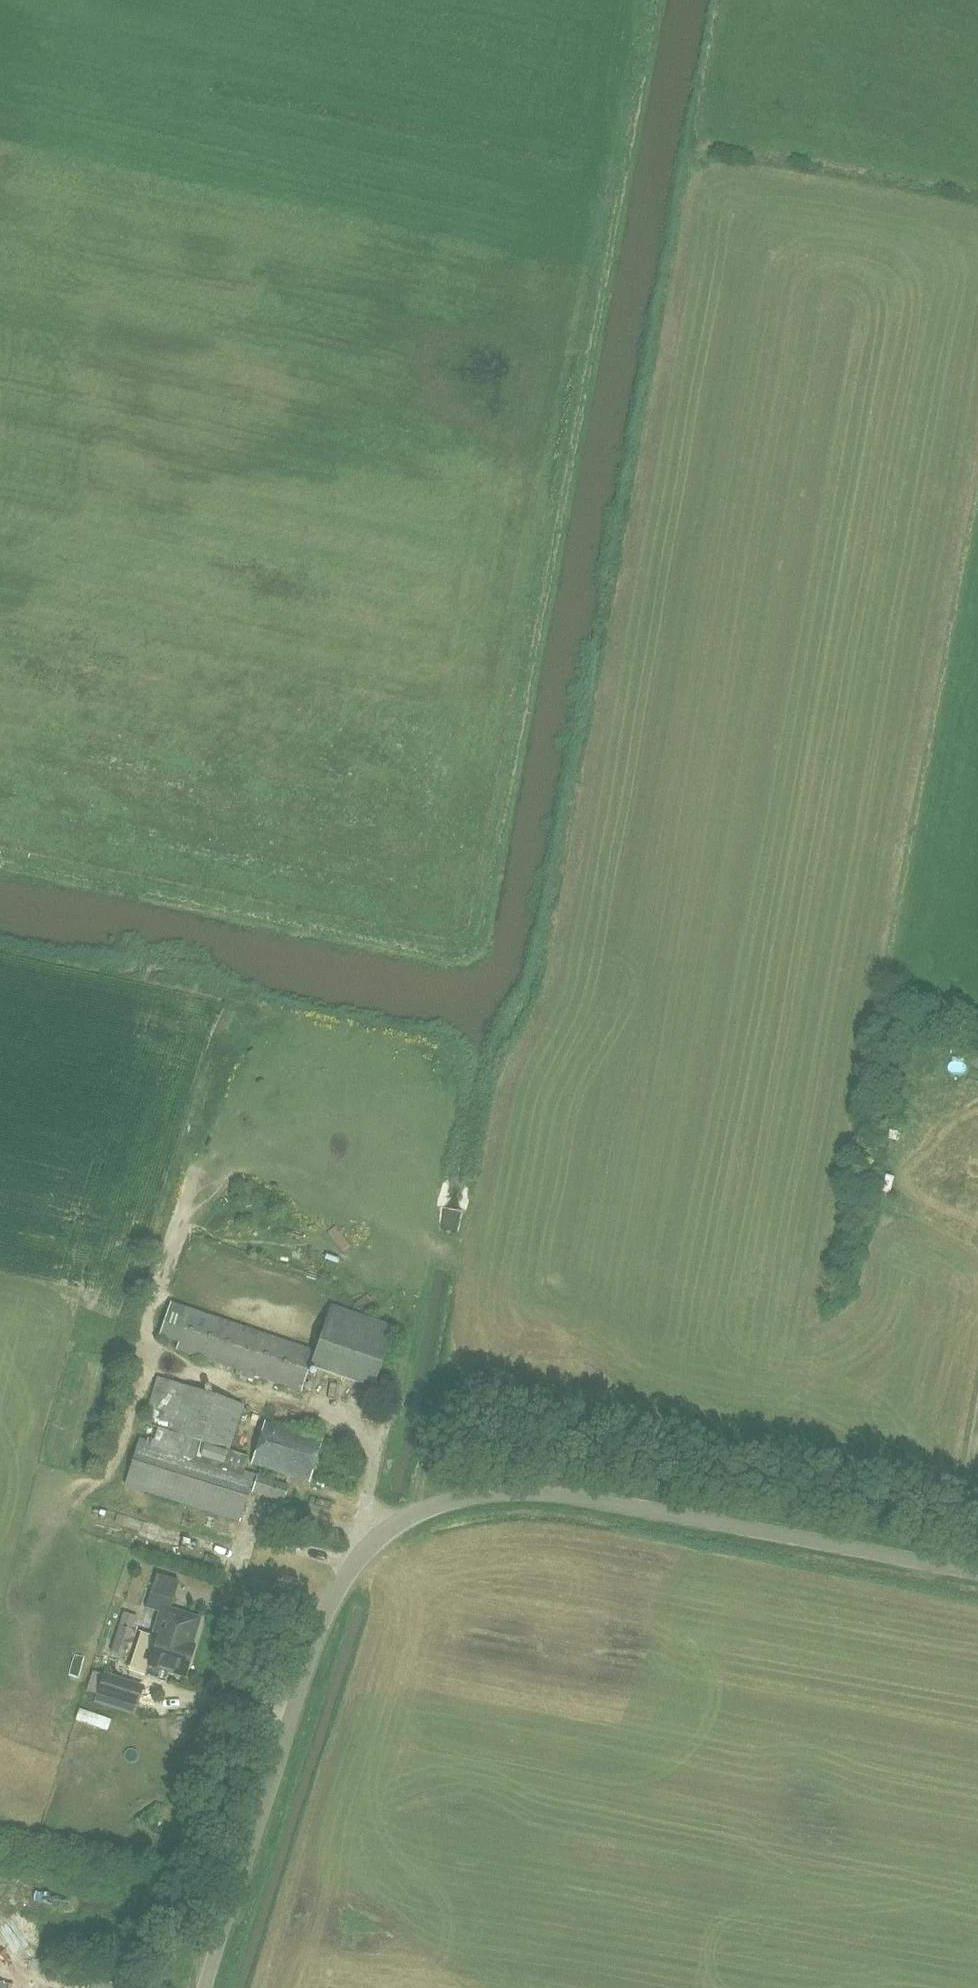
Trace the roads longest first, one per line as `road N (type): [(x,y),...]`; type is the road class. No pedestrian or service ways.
road 1 (unclassified): [(204,1987),(328,1607),(354,1565),(395,1525),(435,1506),(504,1493),(596,1498),(977,1571)]

